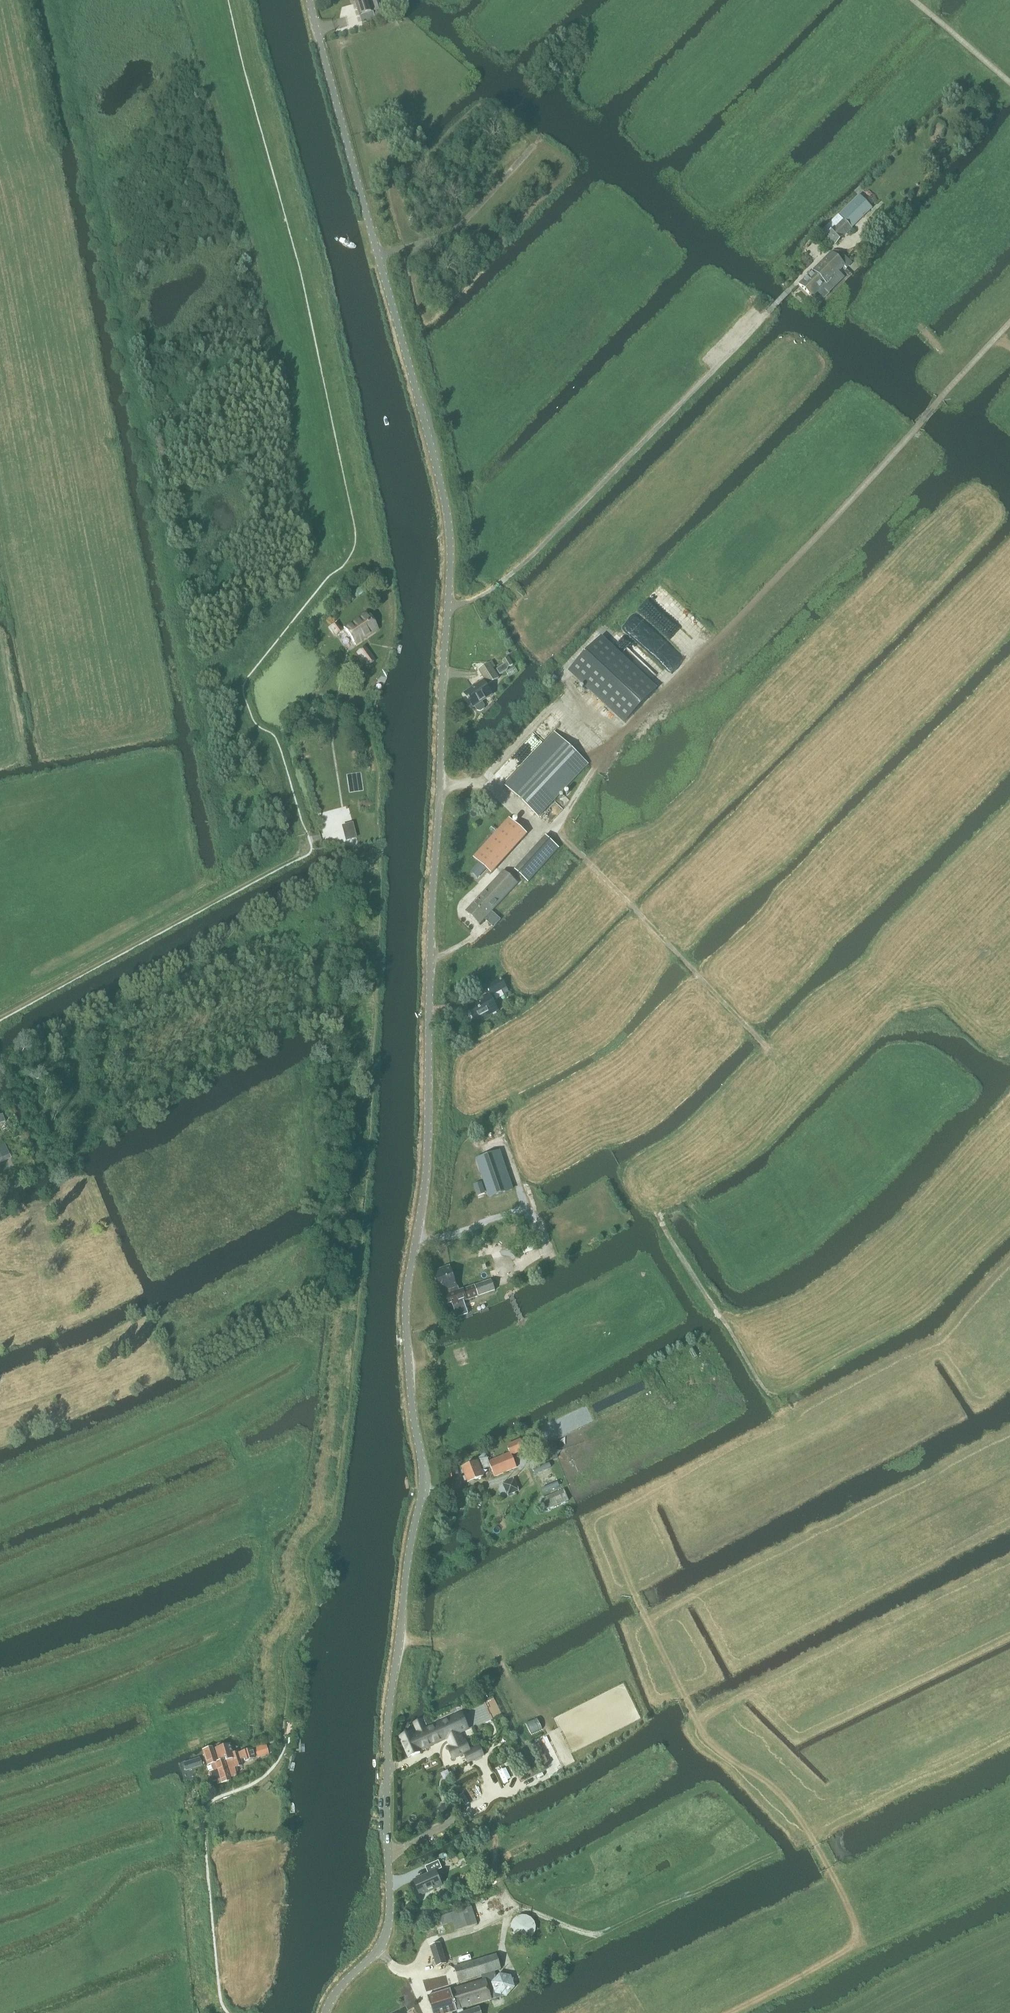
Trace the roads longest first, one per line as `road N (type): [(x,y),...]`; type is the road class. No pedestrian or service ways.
road 1 (unclassified): [(328,2012),(390,1930),(387,1741),(423,1488),(406,1308),(429,1153),(451,543),(310,0)]
road 2 (track): [(541,828),(552,830),(627,731),(958,377)]
road 3 (track): [(448,605),(462,605),(505,580),(828,248)]
road 4 (track): [(498,1836),(497,1872),(521,1910),(603,1934),(773,1855)]
road 5 (track): [(761,1043),(552,830)]
road 6 (track): [(432,960),(470,942),(475,929),(463,909),(541,828)]
road 7 (track): [(520,1701),(491,1649),(399,1641)]
road 8 (track): [(1009,82),(913,0)]

